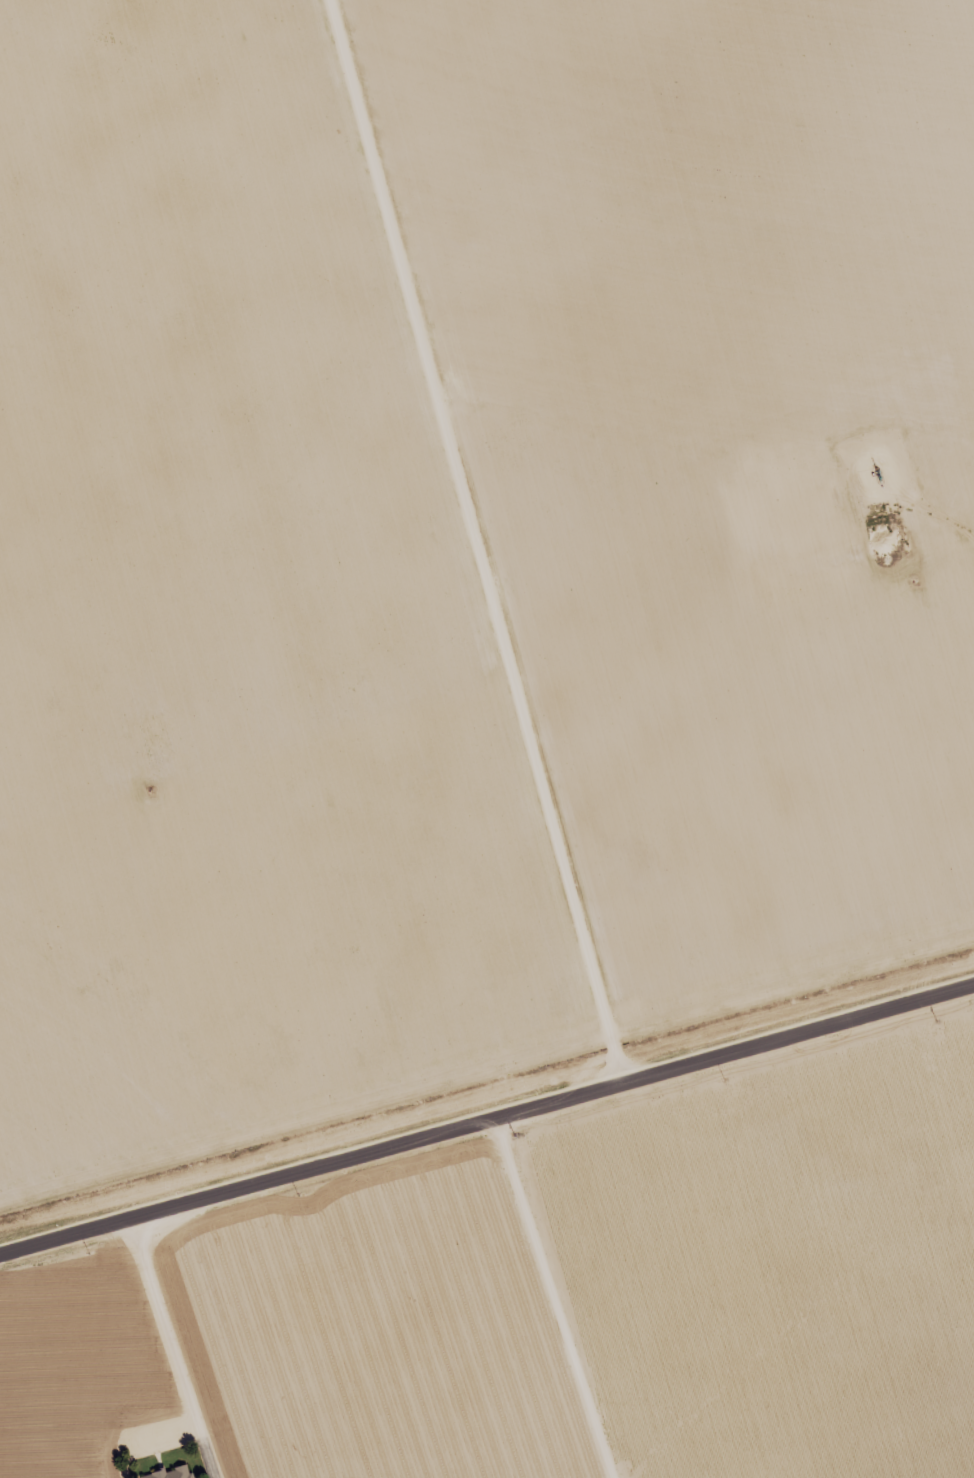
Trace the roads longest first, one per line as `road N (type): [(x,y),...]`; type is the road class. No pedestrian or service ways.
road 1 (track): [(599,1081),(544,820),(529,810),(349,71),(334,61),(321,0)]
road 2 (residential): [(0,1249),(599,1081),(973,1010)]

